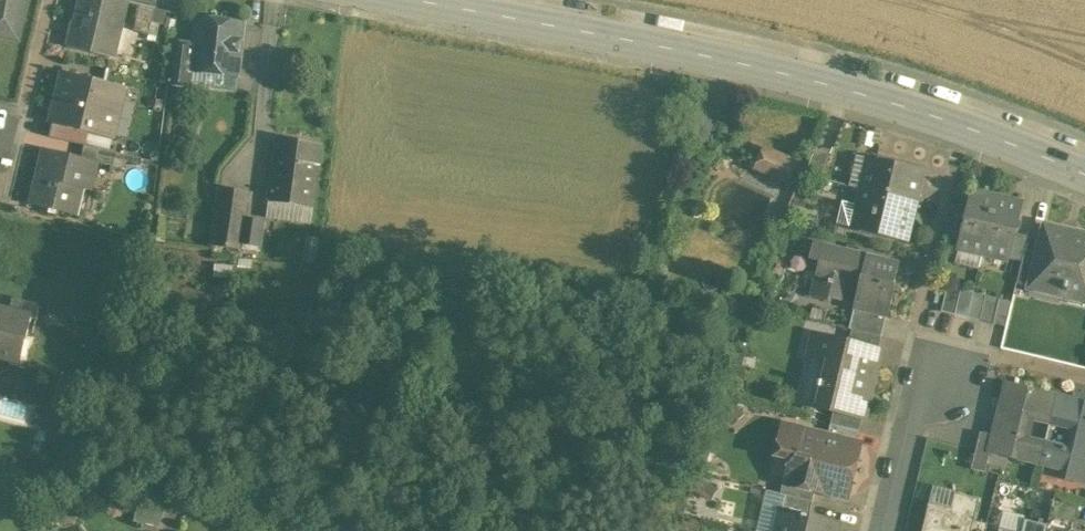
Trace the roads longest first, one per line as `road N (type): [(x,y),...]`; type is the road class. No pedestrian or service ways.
road 1 (unclassified): [(1084,173),(826,84),(415,0)]
road 2 (residential): [(882,530),(912,407),(944,376)]

